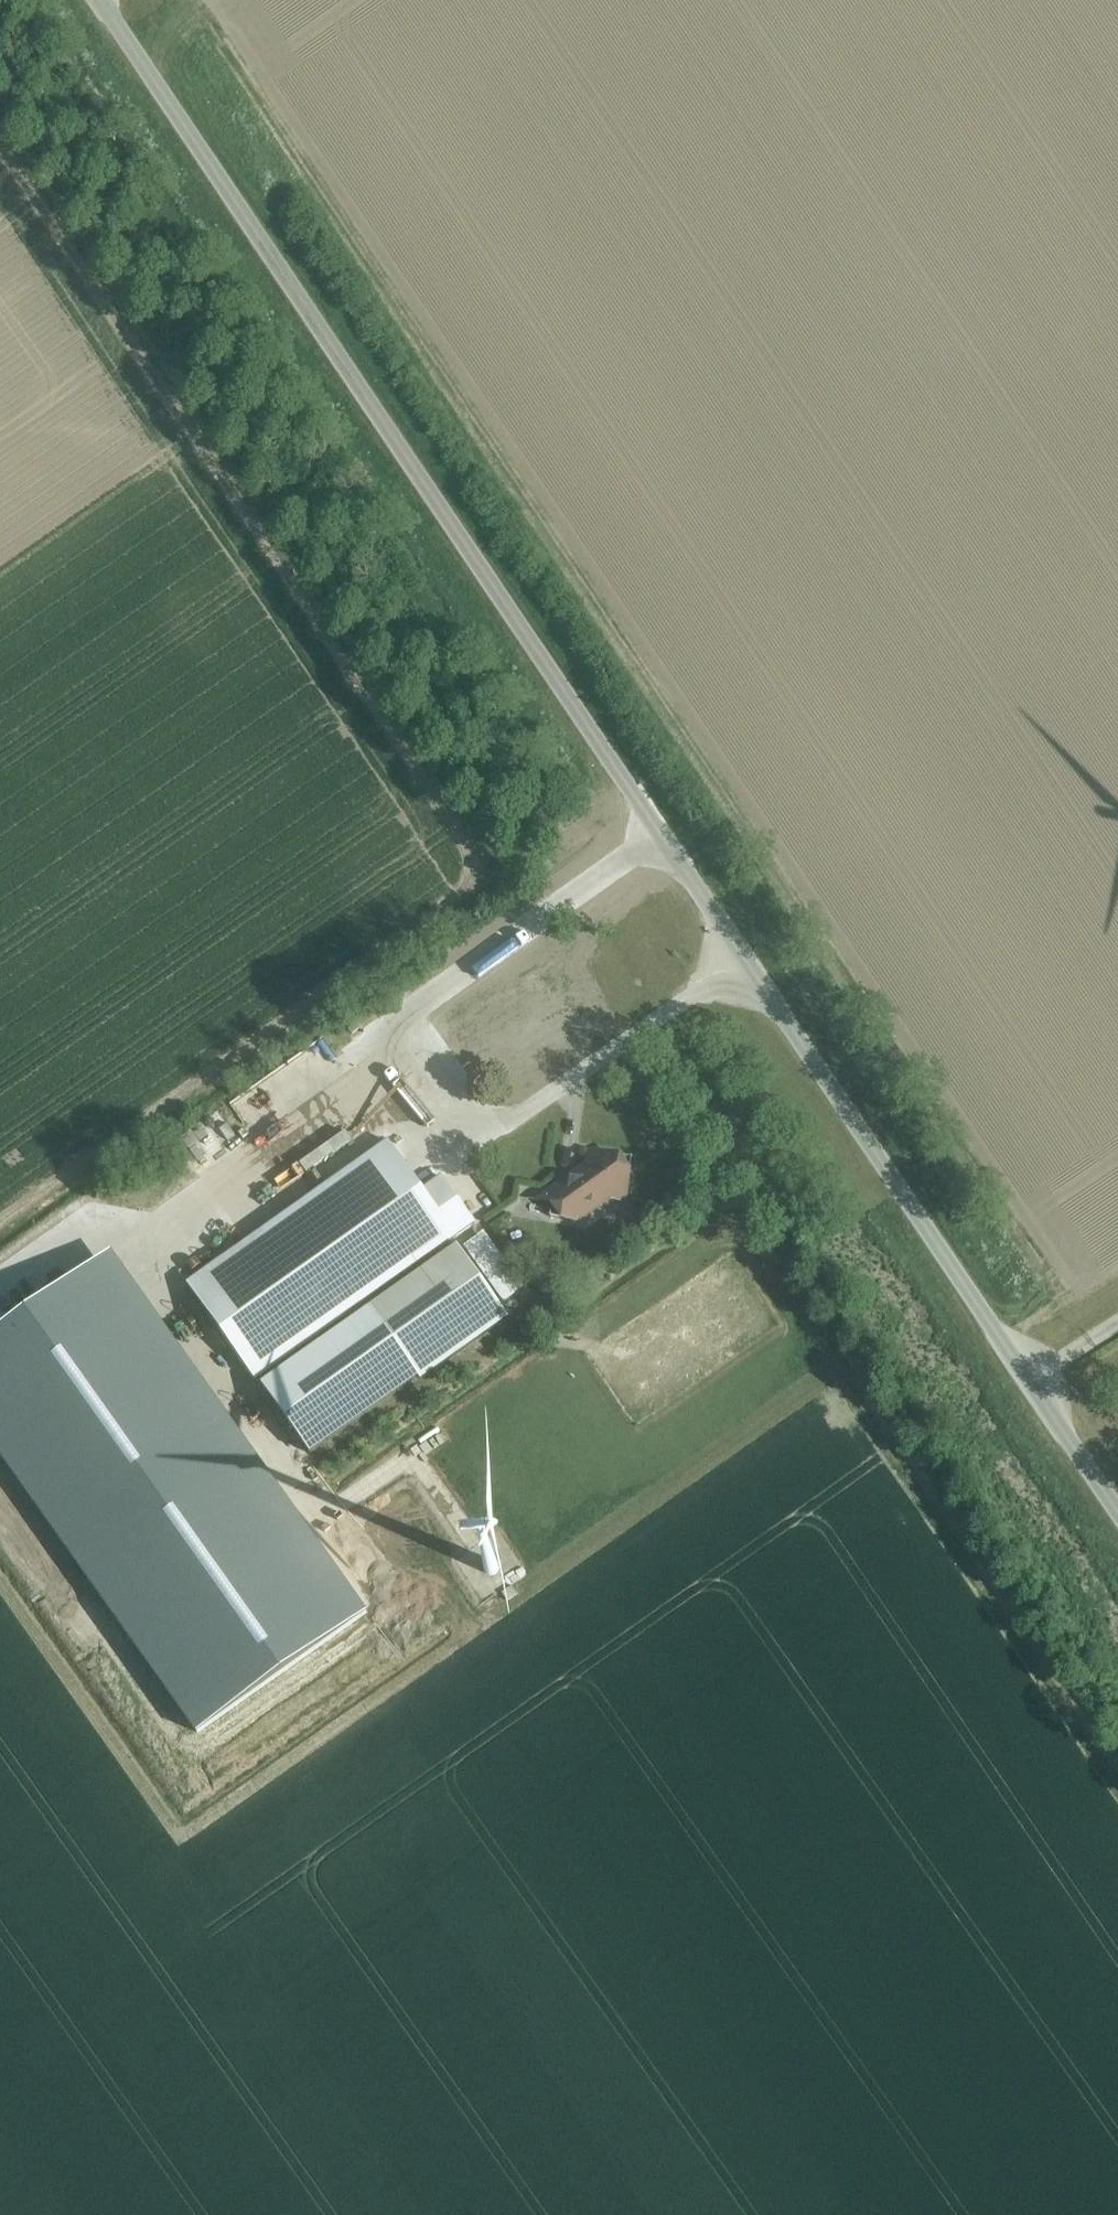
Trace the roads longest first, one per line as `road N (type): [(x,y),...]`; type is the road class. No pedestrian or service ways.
road 1 (unclassified): [(1117,1514),(99,0)]

